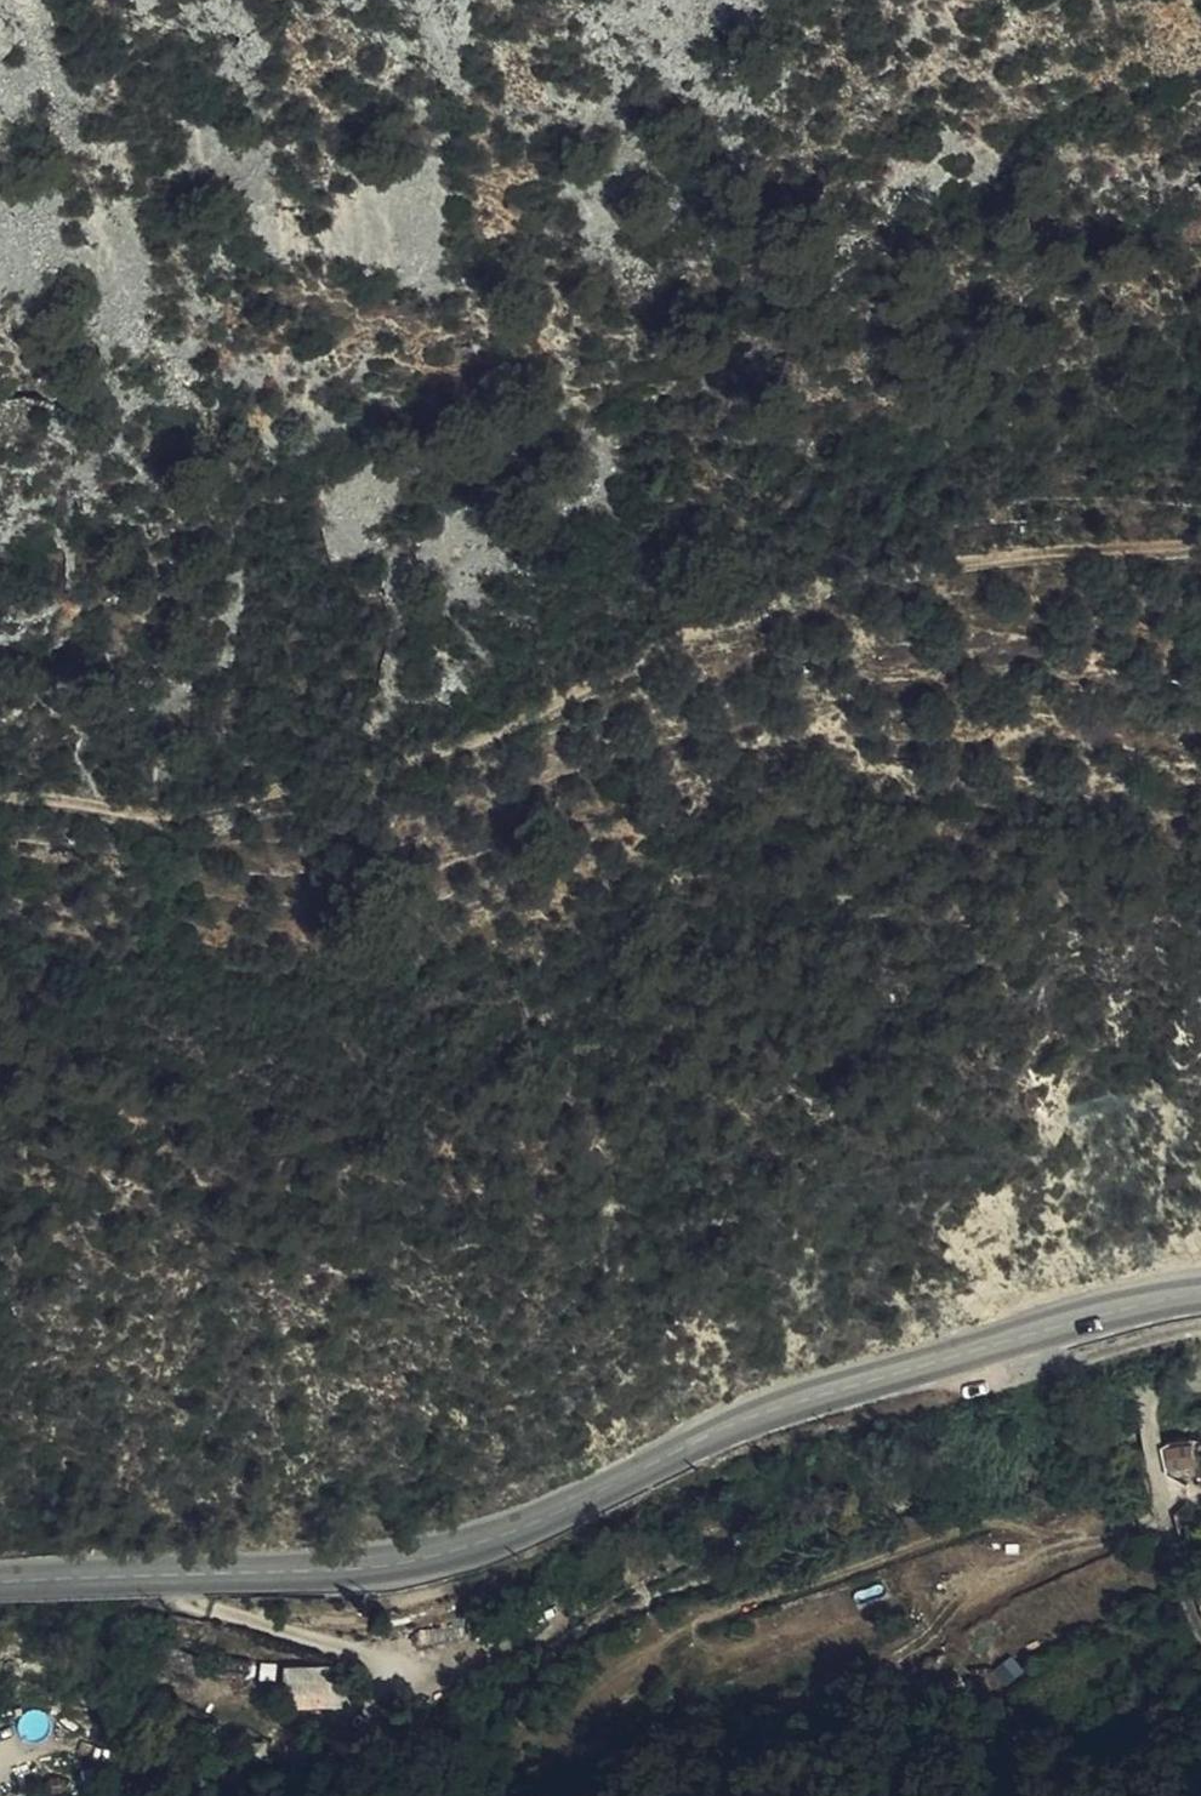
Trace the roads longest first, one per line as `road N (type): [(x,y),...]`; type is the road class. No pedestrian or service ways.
road 1 (secondary): [(1200,1294),(800,1403),(572,1509),(427,1559),(361,1569),(0,1584)]

